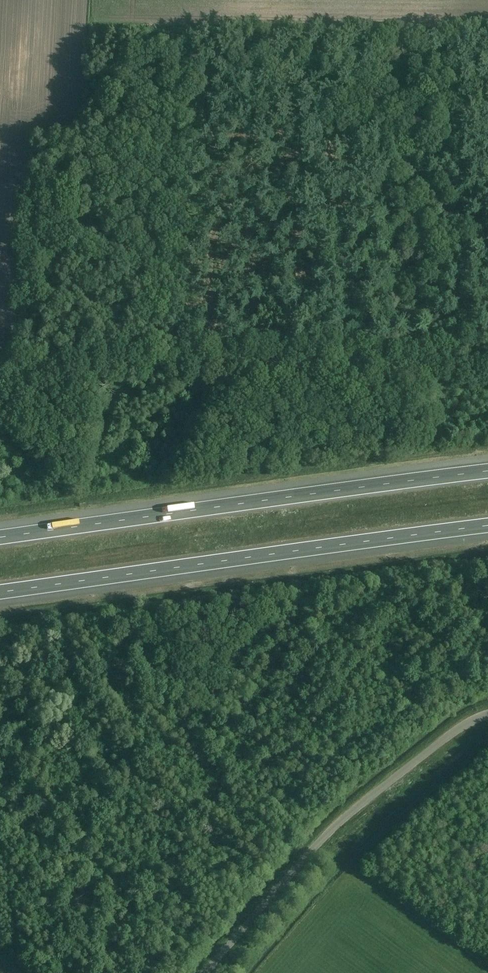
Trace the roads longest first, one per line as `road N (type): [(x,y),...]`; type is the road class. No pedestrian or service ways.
road 1 (motorway): [(487,471),(0,537)]
road 2 (motorway): [(0,591),(487,526)]
road 3 (track): [(487,362),(44,365),(0,356)]
road 4 (unclassified): [(487,715),(347,816),(206,972)]

